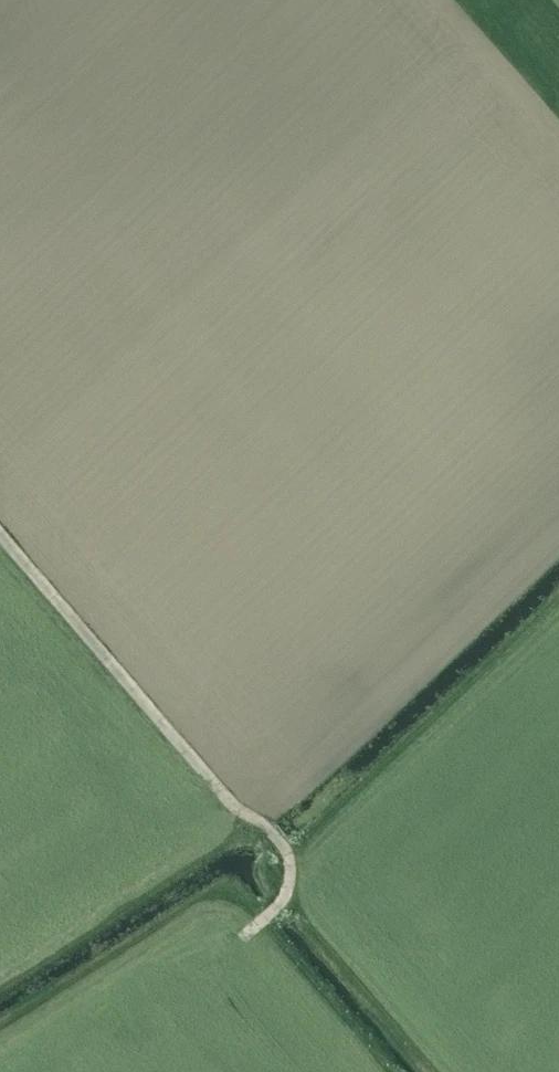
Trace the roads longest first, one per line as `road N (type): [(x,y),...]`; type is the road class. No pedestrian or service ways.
road 1 (track): [(0,540),(233,813),(271,830),(287,851),(292,881),(277,906),(243,935)]

